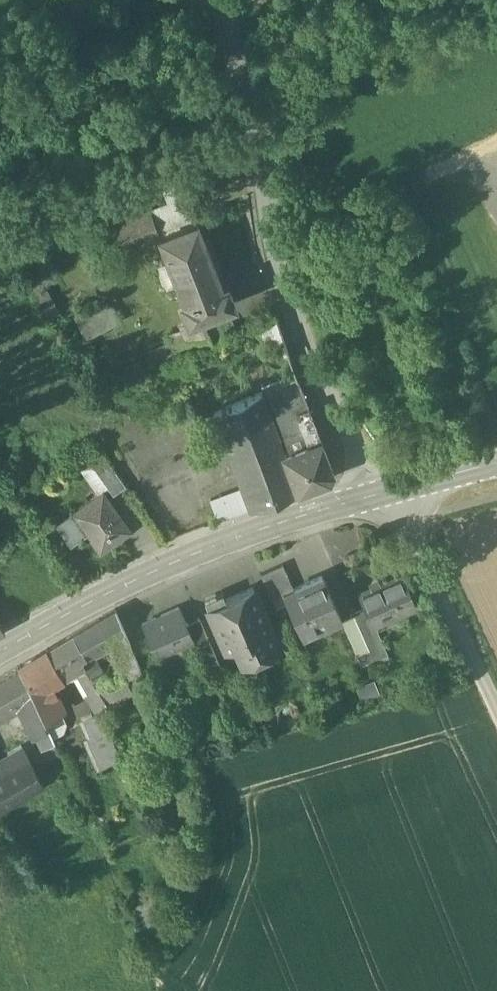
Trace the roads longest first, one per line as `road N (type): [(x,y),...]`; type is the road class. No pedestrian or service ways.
road 1 (residential): [(378,496),(357,469),(268,244),(226,0)]
road 2 (secondary): [(378,496),(205,552),(0,654)]
road 3 (track): [(272,253),(496,139)]
road 4 (unclassified): [(496,705),(404,529),(378,496)]
road 5 (secondary): [(496,462),(378,496)]

